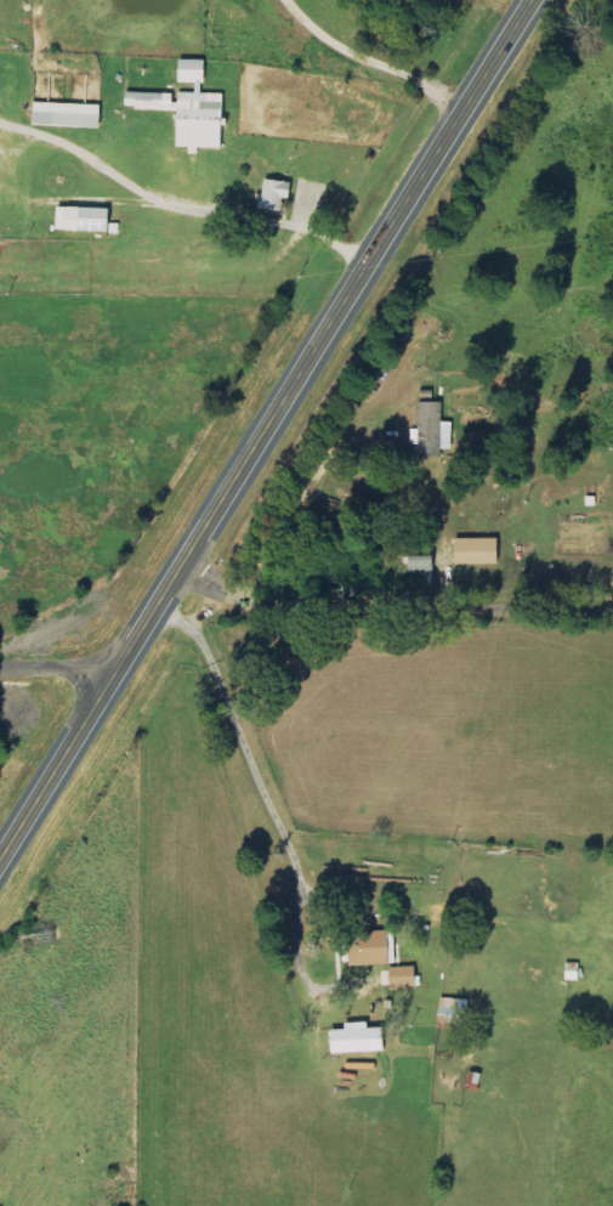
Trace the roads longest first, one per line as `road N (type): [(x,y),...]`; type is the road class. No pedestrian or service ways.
road 1 (trunk): [(0,862),(532,0)]
road 2 (residential): [(612,570),(185,564)]
road 3 (residential): [(0,707),(118,670)]

